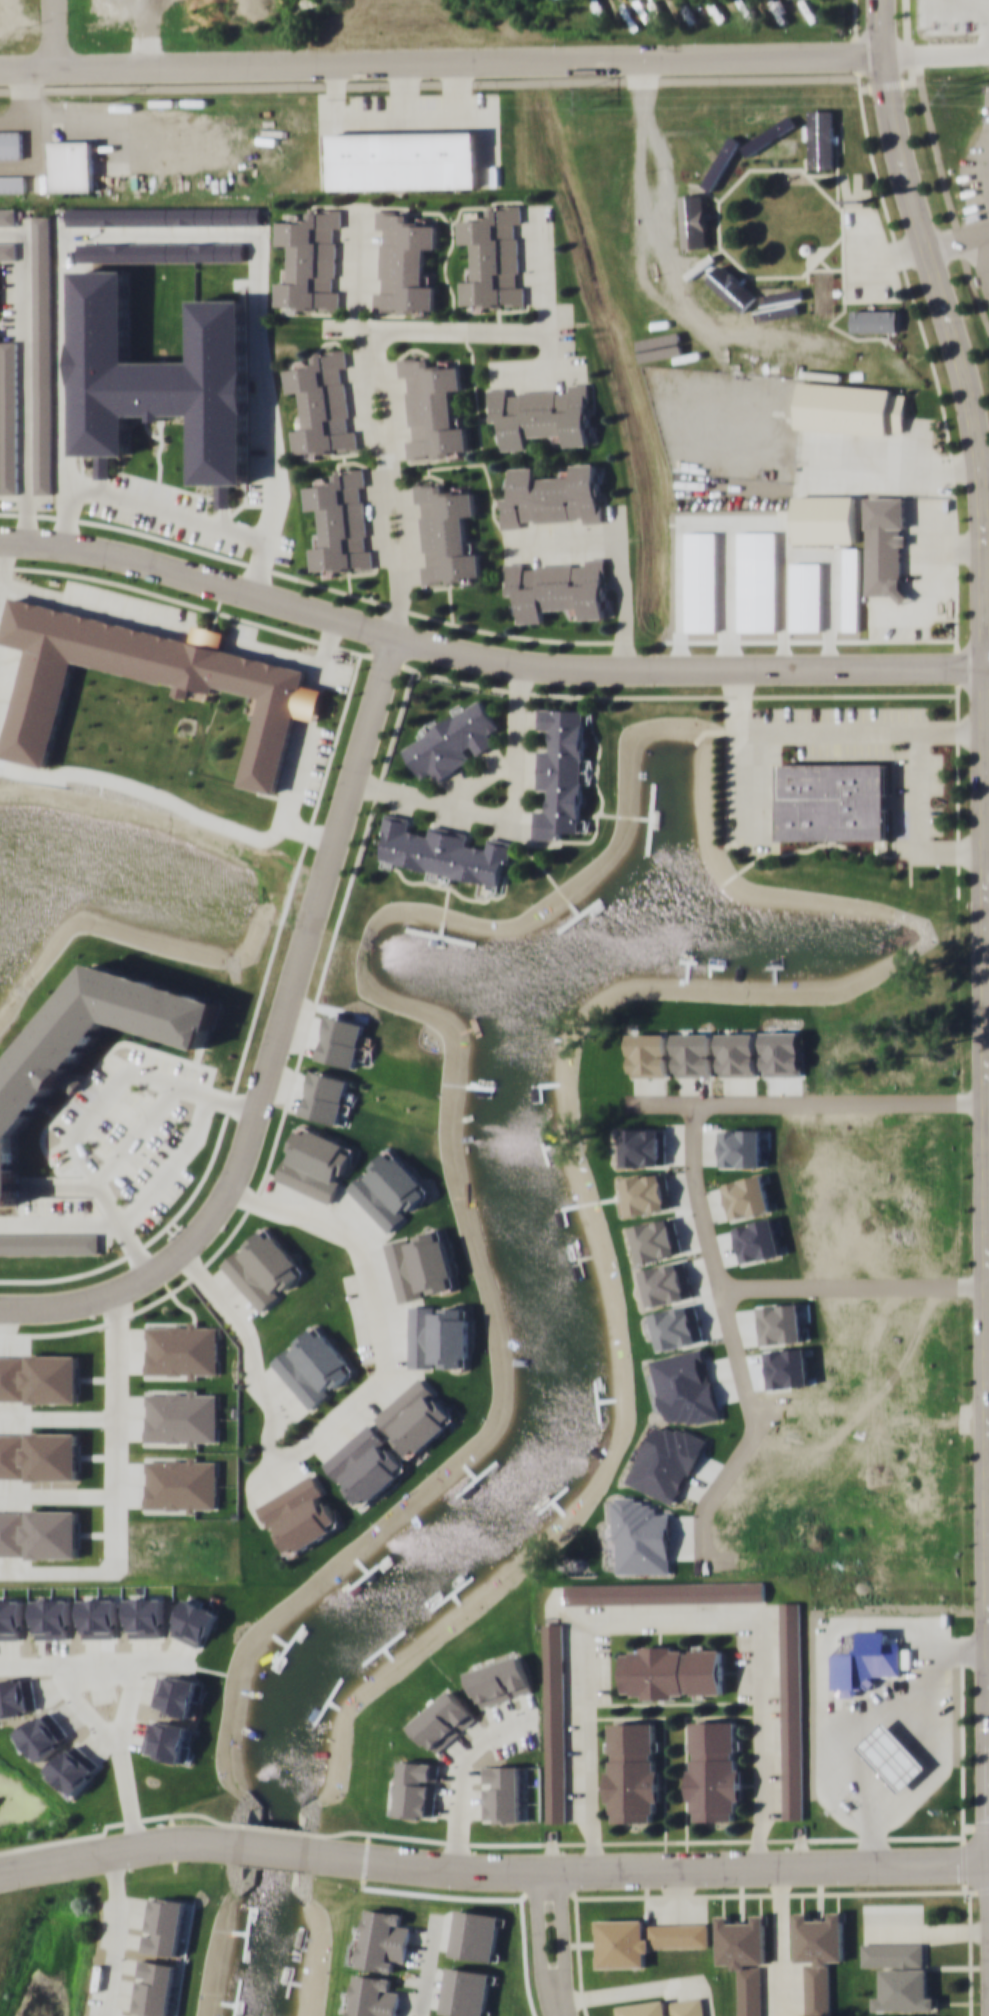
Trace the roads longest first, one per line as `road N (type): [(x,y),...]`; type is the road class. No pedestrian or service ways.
road 1 (tertiary): [(883,55),(899,160),(964,377),(983,503),(988,1417)]
road 2 (residential): [(985,666),(547,666),(478,657),(105,552),(0,539)]
road 3 (residential): [(0,69),(883,55)]
road 4 (residential): [(0,1308),(48,1307),(153,1275),(196,1236),(235,1180),(394,633)]
road 5 (tertiary): [(305,1851),(503,1871),(988,1862)]
road 6 (residential): [(756,1422),(703,1511),(705,1574),(988,1570)]
road 7 (residential): [(988,1103),(616,1101)]
road 8 (residential): [(694,1102),(694,1174),(756,1422)]
road 9 (residential): [(370,331),(398,607),(394,633)]
road 10 (residential): [(723,1287),(988,1284)]
road 11 (tertiary): [(0,1871),(173,1840),(243,1843)]
road 12 (residential): [(752,1405),(988,1406)]
road 13 (residential): [(454,1866),(463,1756),(531,1714)]
road 14 (residential): [(141,1846),(109,1673)]
road 15 (residential): [(121,1849),(106,2015)]
road 16 (residential): [(547,1870),(536,1899),(540,1967),(555,1991)]
road 17 (residential): [(555,1991),(564,1969),(560,1897),(547,1870)]

